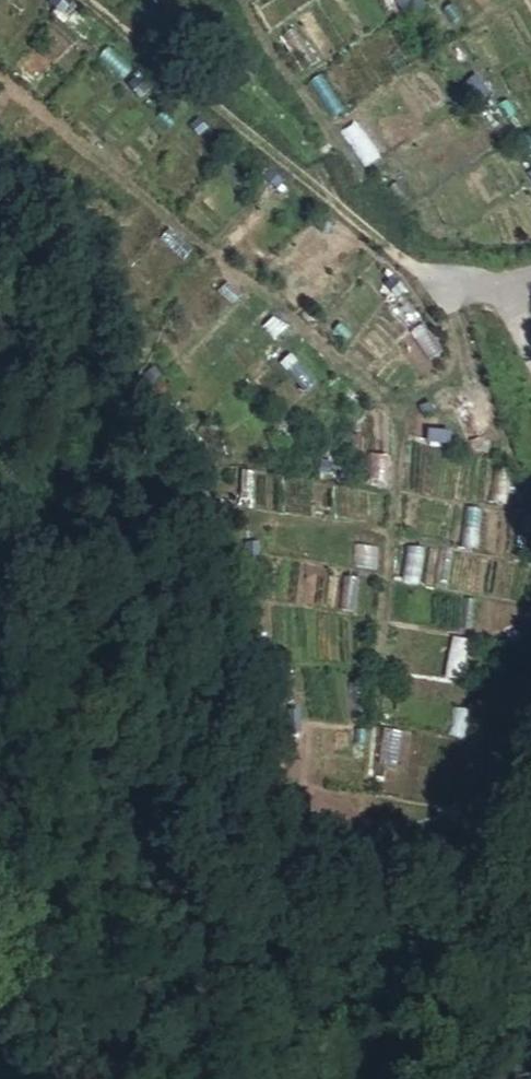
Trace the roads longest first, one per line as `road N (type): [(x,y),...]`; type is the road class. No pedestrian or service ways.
road 1 (track): [(530,703),(428,912),(390,1078)]

